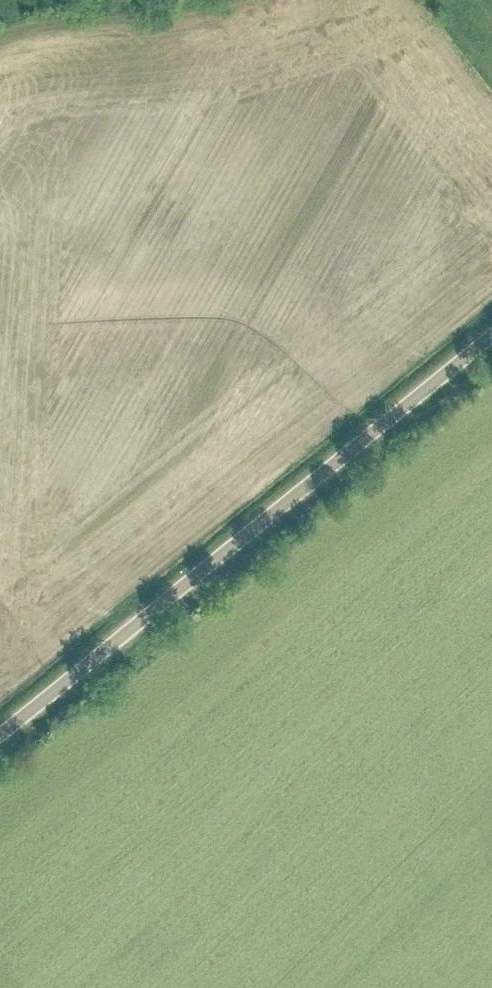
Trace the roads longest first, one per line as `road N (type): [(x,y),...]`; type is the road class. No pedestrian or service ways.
road 1 (unclassified): [(0,731),(491,332)]

